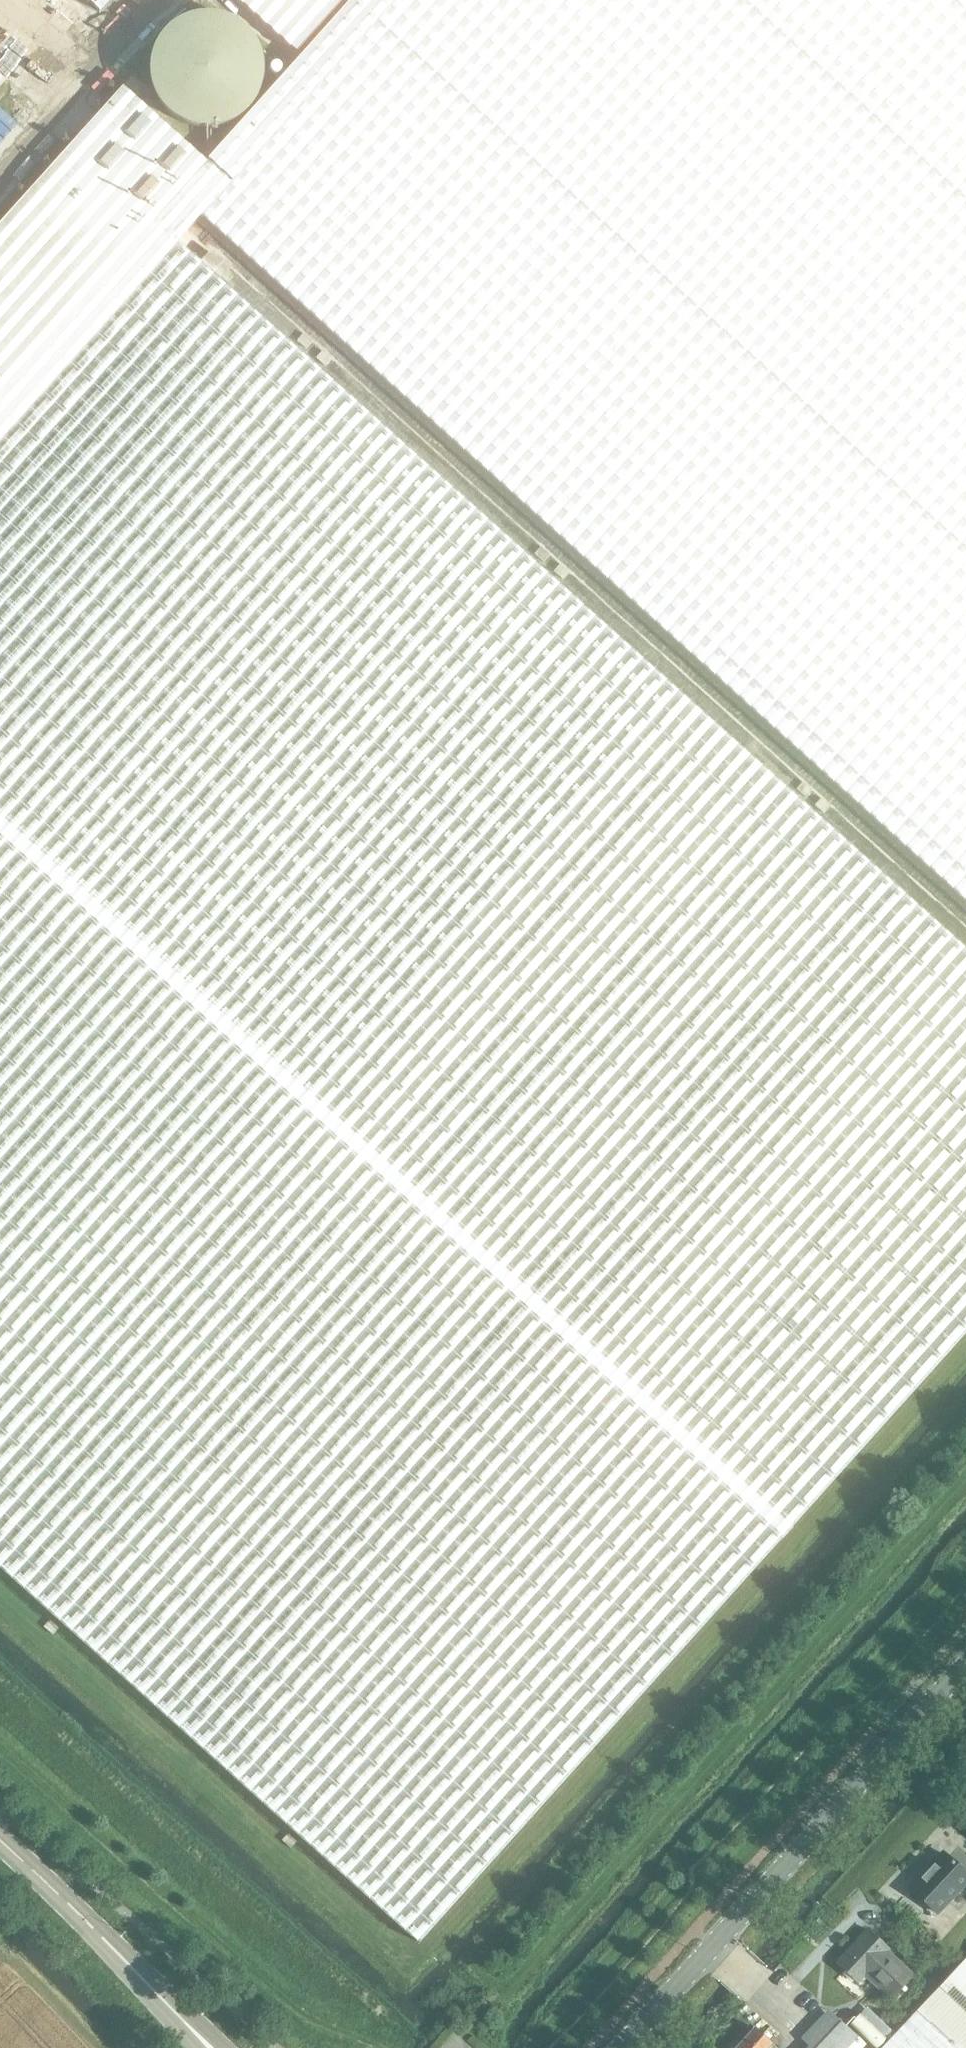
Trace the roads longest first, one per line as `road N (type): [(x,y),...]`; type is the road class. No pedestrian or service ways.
road 1 (tertiary): [(624,2047),(965,1671)]
road 2 (secondary): [(212,2047),(0,1839)]

